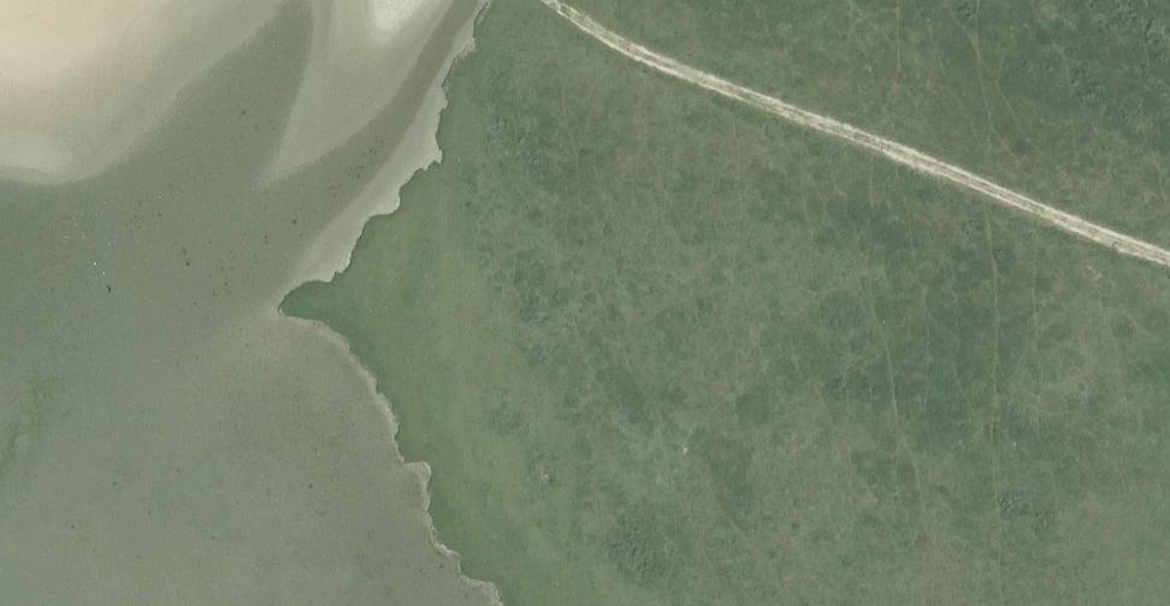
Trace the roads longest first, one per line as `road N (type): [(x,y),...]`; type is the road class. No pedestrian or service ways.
road 1 (track): [(1169,258),(617,43),(553,0)]

